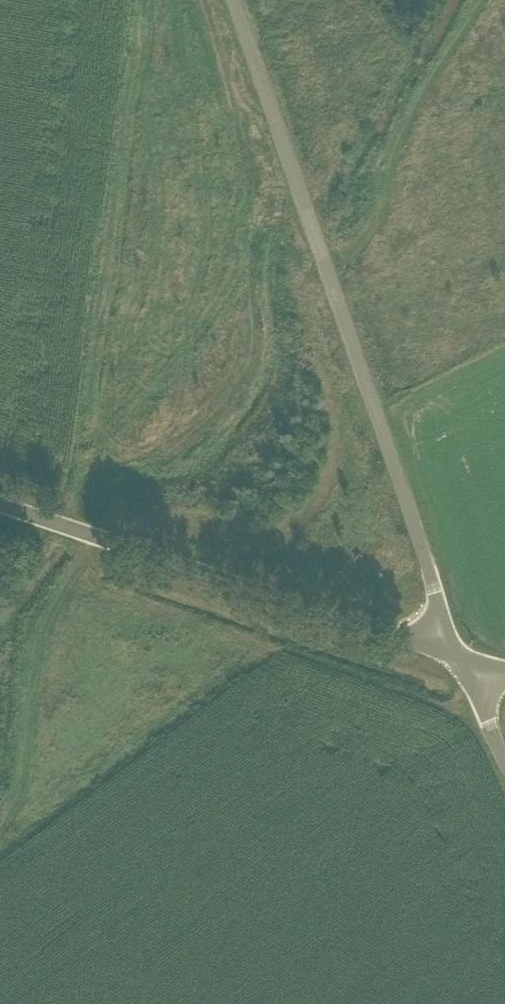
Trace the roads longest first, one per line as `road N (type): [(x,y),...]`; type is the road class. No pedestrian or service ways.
road 1 (unclassified): [(449,643),(233,0)]
road 2 (unclassified): [(0,505),(395,638),(449,643)]
road 3 (track): [(0,829),(16,803),(42,628),(102,539)]

